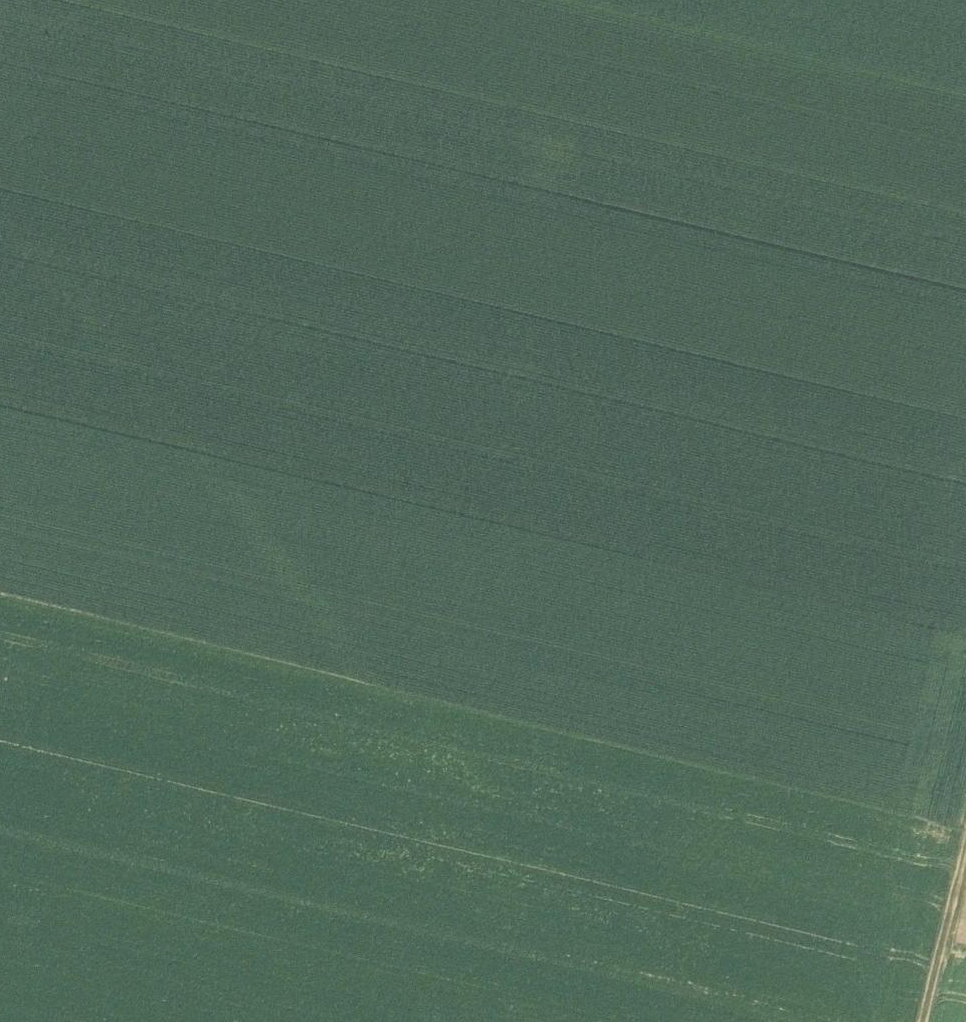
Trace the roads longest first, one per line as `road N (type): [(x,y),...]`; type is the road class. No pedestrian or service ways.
road 1 (track): [(926,1021),(965,851)]

